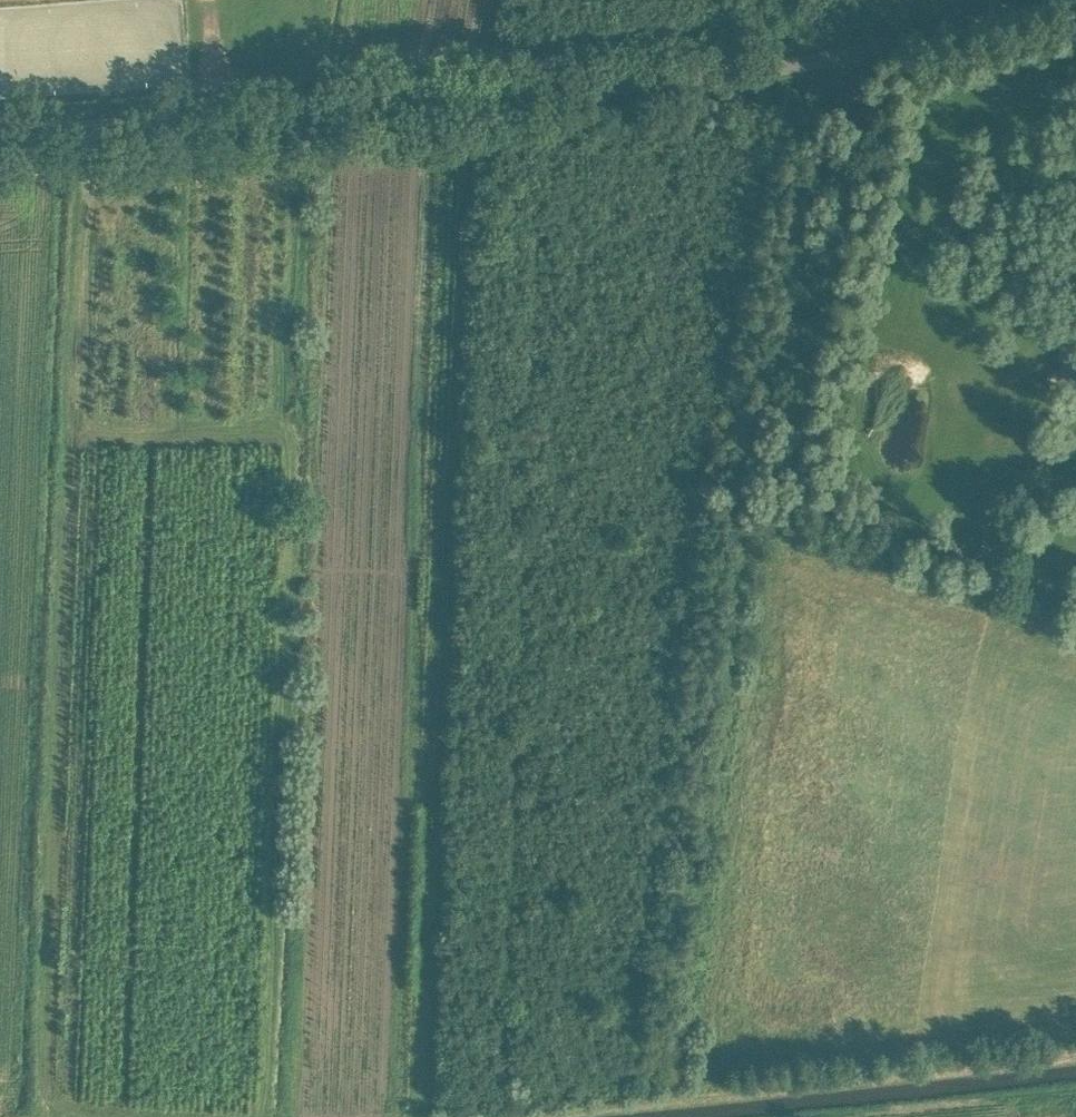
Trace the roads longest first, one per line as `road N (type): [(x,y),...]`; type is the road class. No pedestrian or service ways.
road 1 (unclassified): [(0,135),(722,78),(1034,0)]

